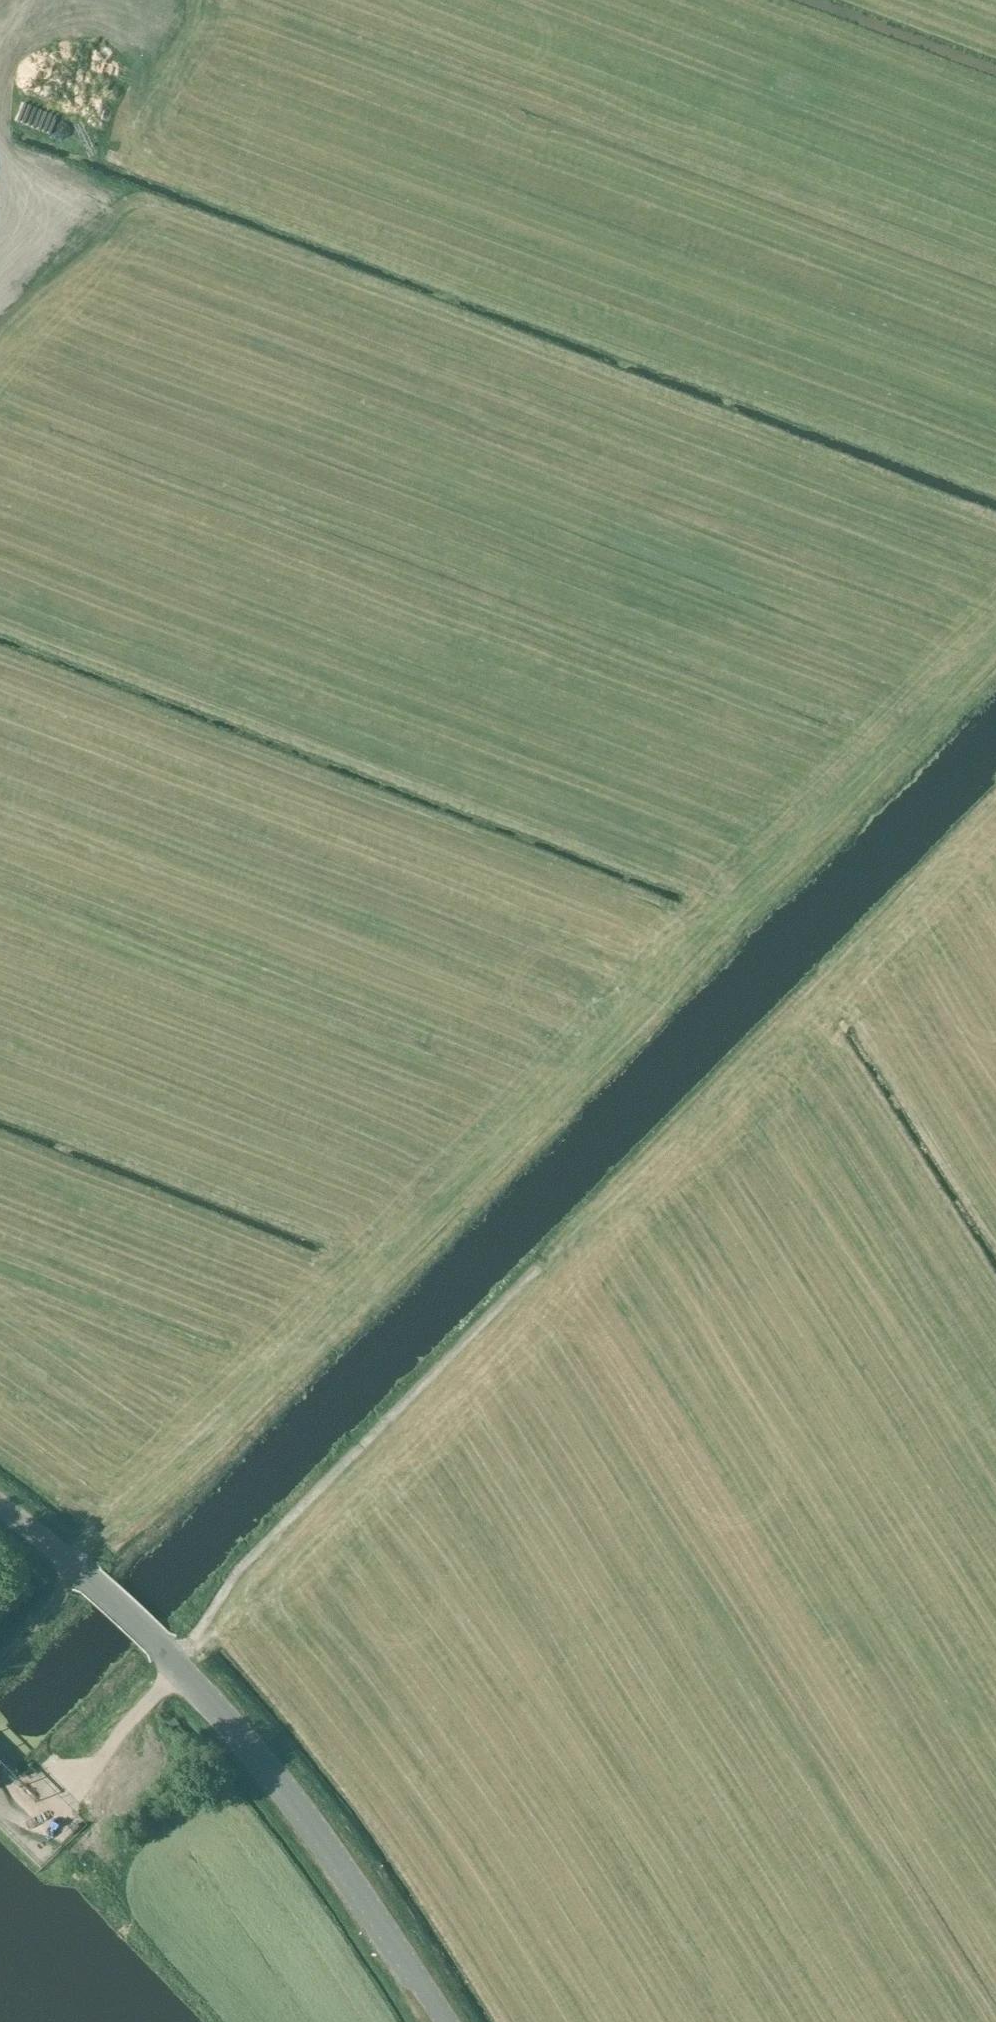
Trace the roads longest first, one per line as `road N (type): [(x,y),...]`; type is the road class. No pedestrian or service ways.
road 1 (tertiary): [(156,1642),(290,1797),(444,2021)]
road 2 (tertiary): [(156,1642),(0,1505)]

